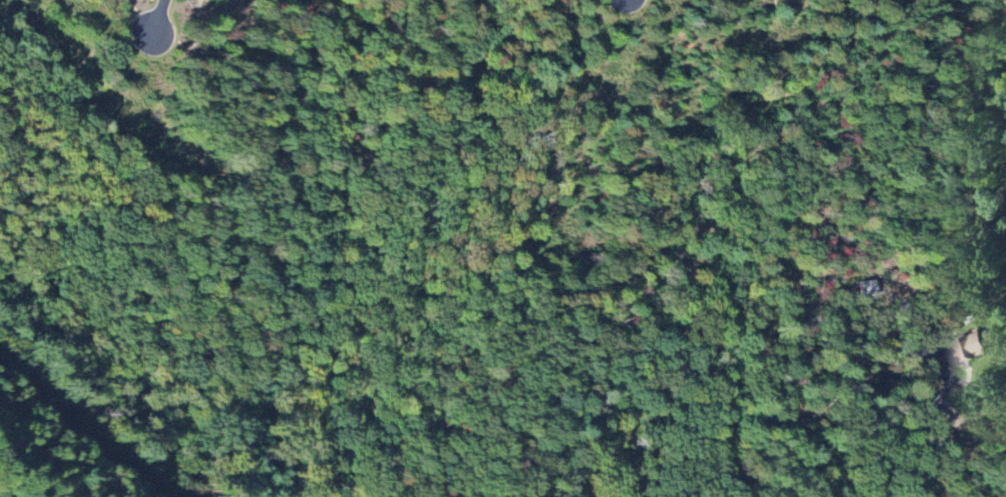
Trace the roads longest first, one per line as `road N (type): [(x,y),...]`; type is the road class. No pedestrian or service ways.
road 1 (track): [(705,417),(802,416),(837,389),(868,343),(883,337),(905,340),(948,380)]

